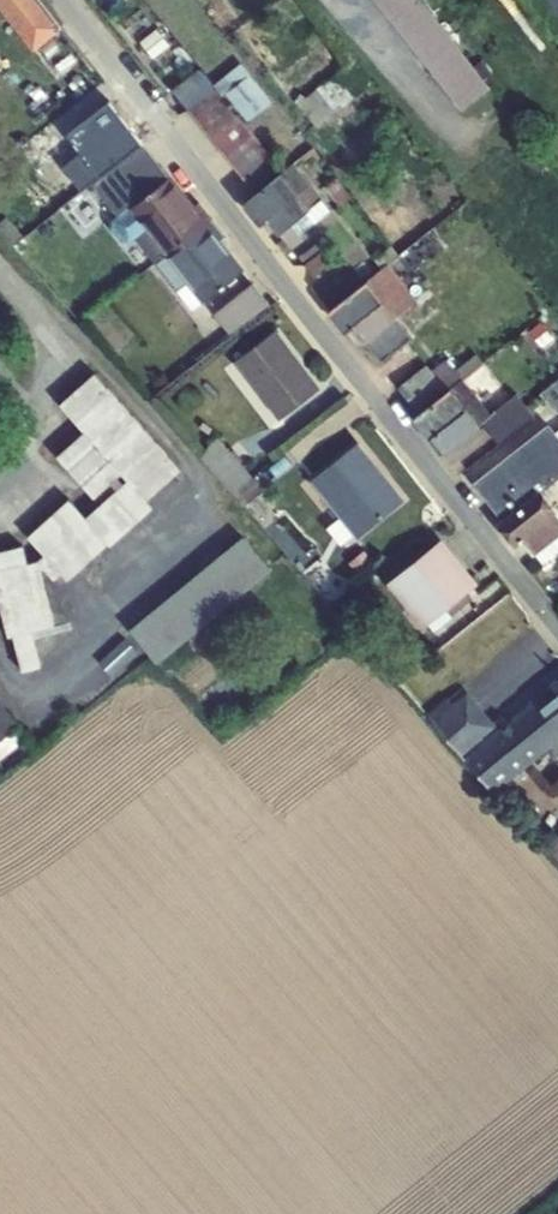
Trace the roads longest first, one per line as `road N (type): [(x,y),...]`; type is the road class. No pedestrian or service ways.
road 1 (residential): [(64,0),(557,633)]

